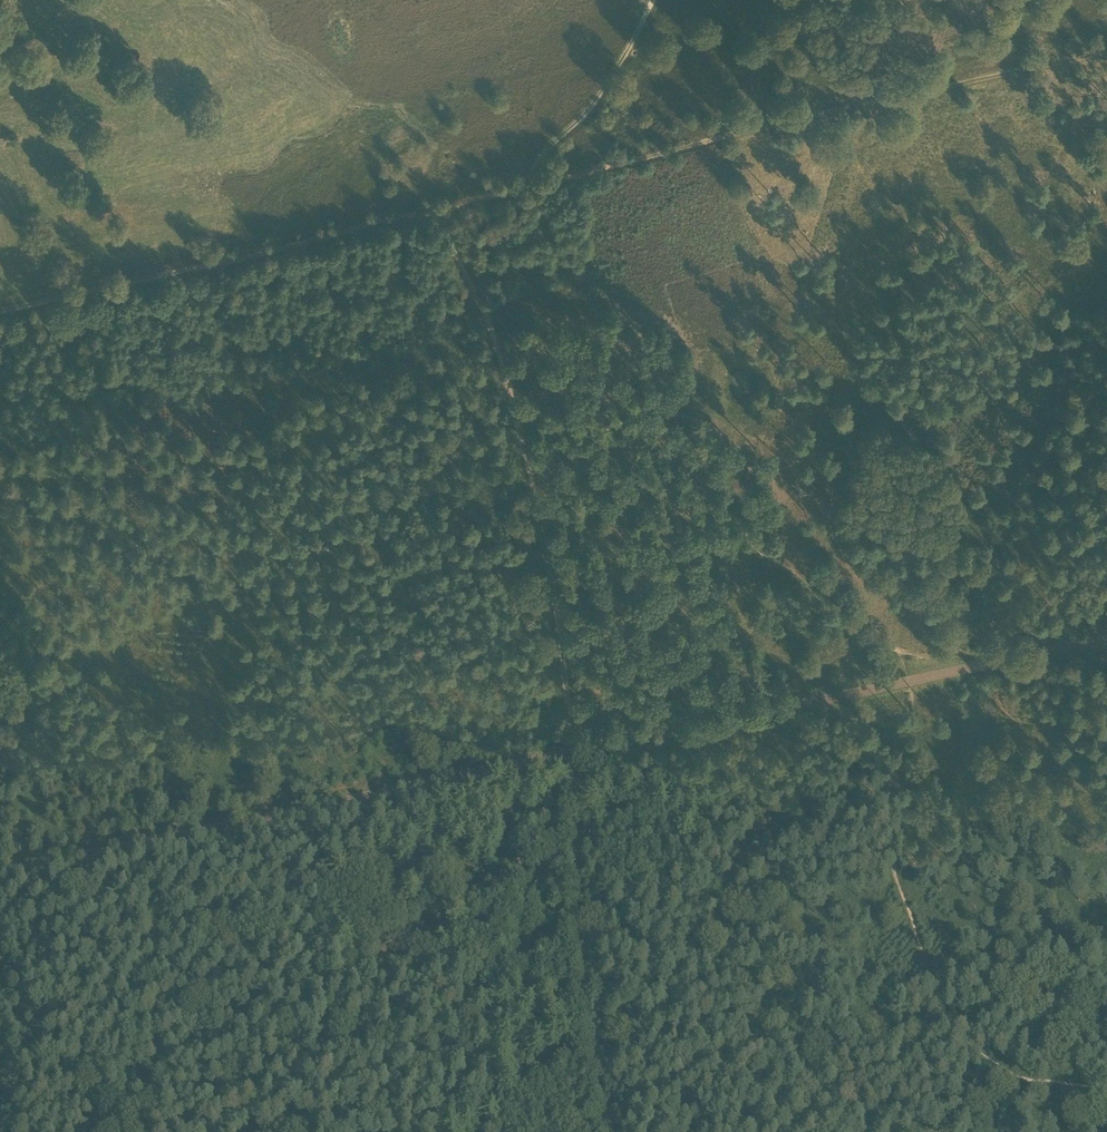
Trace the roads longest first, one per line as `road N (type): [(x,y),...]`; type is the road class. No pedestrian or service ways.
road 1 (unclassified): [(0,867),(1106,632)]
road 2 (track): [(529,459),(572,747),(580,1019),(602,1131)]
road 3 (track): [(1106,50),(538,187)]
road 4 (track): [(449,210),(0,316)]
road 5 (track): [(1,866),(2,1131)]
road 6 (track): [(449,210),(529,459)]
road 7 (track): [(538,187),(653,0)]

